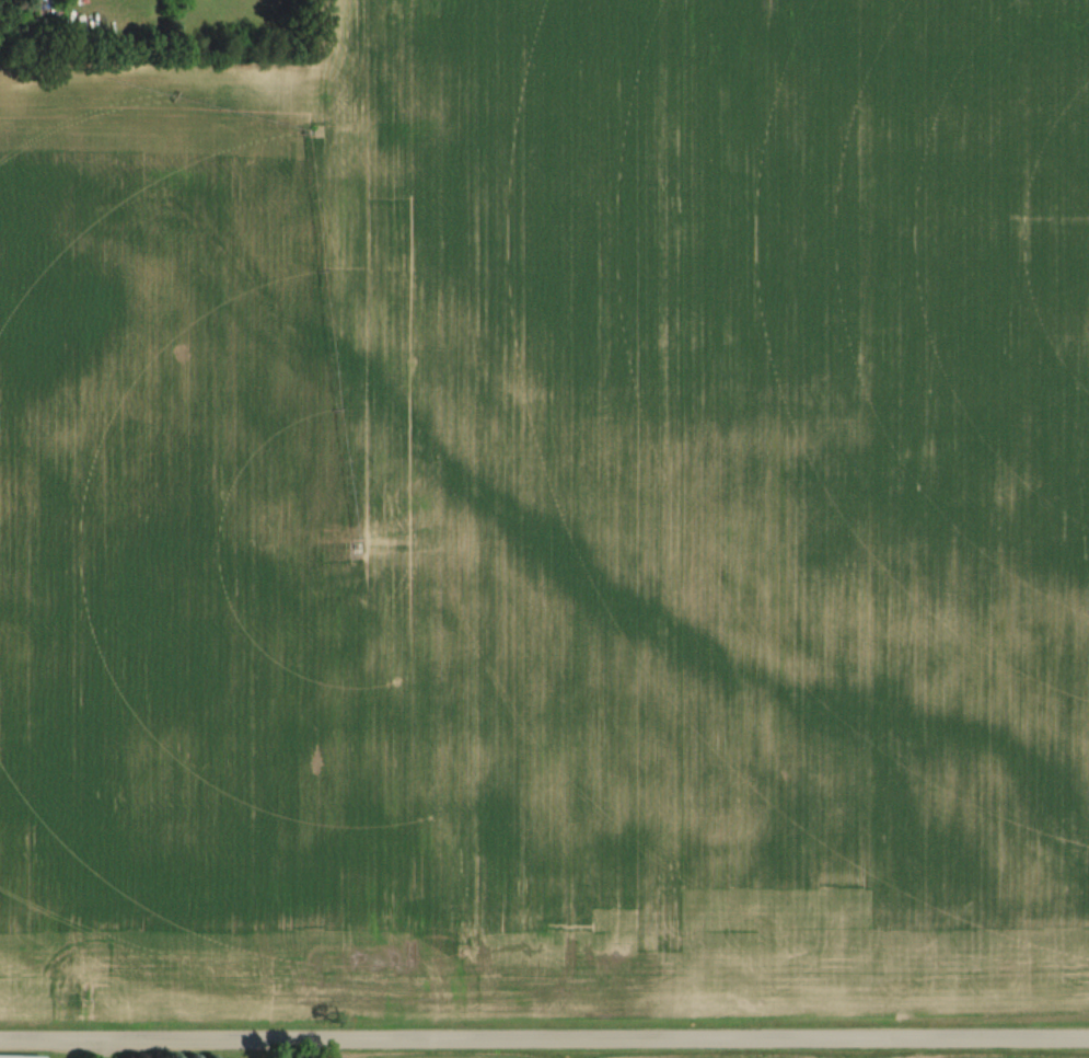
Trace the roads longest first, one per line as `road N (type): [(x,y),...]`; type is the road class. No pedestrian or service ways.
road 1 (residential): [(1088,1040),(0,1041)]

